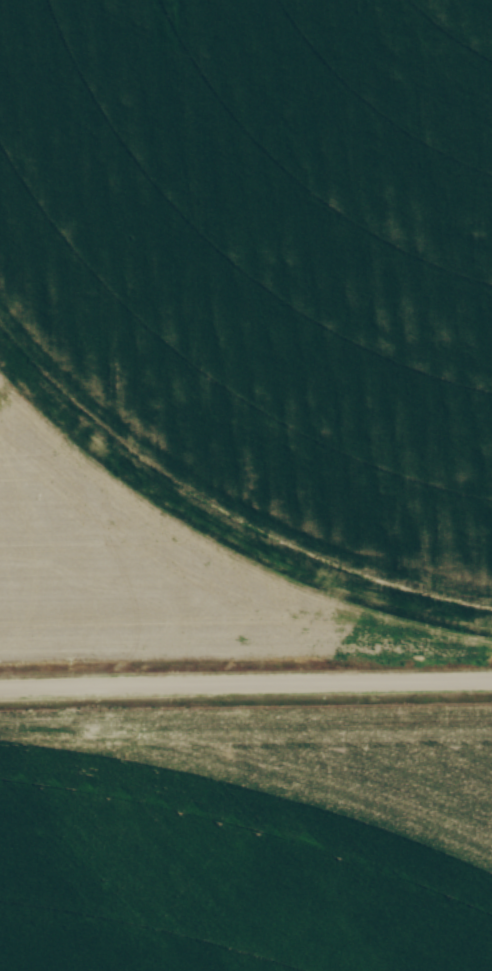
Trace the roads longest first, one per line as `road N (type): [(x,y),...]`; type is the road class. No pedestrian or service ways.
road 1 (tertiary): [(0,690),(491,682)]

